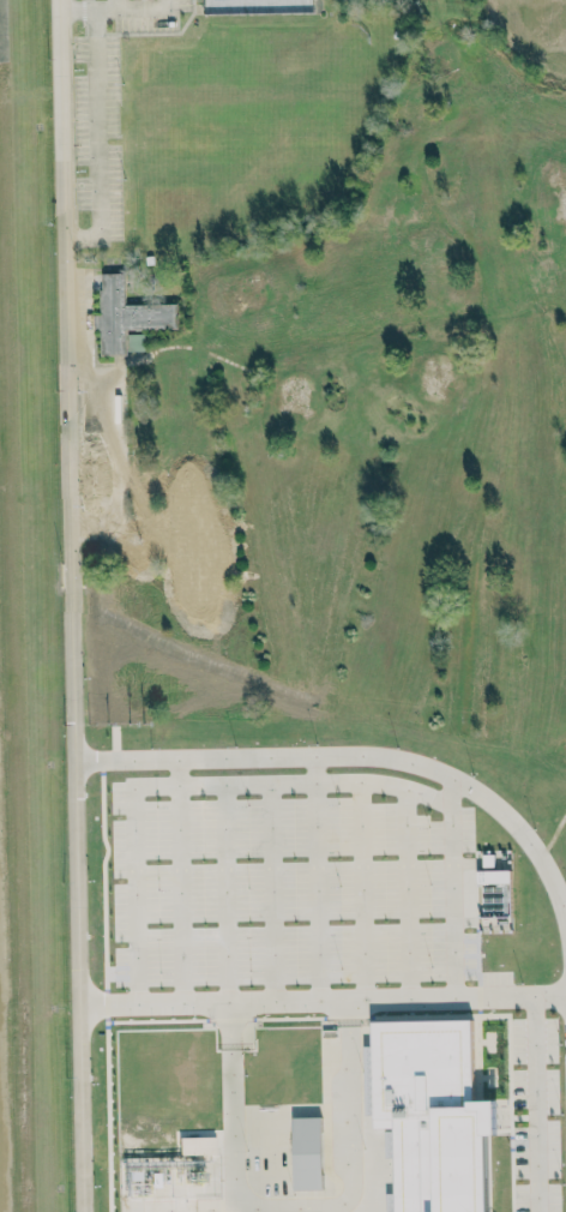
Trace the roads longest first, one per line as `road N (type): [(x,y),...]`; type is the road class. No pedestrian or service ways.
road 1 (residential): [(84,1211),(60,0)]

